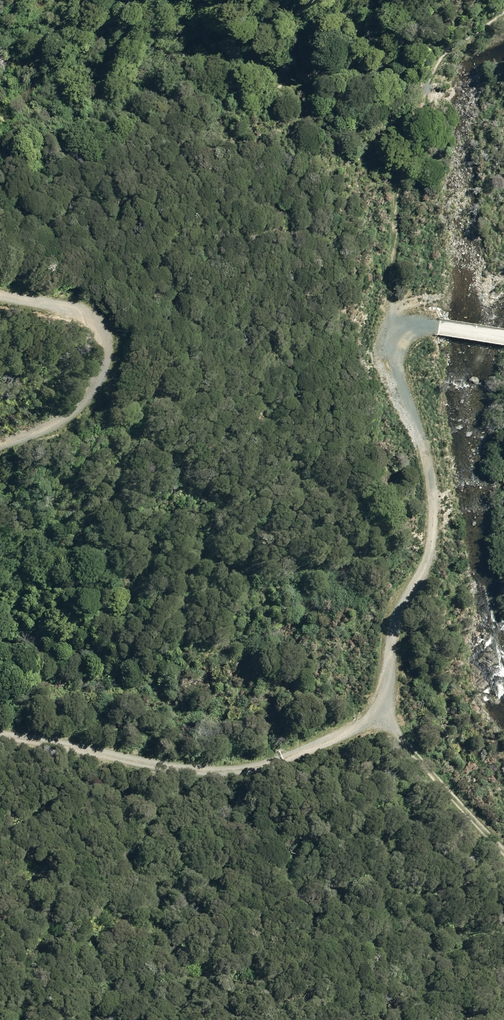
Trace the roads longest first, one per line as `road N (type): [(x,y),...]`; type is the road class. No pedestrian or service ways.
road 1 (track): [(0,734),(222,769),(336,754),(381,704)]
road 2 (track): [(381,704),(397,616),(427,566),(437,522),(427,462),(391,364),(392,340)]
road 3 (track): [(503,11),(458,57),(422,110),(401,191),(392,340)]
road 4 (track): [(0,291),(96,312),(110,341),(99,387),(58,421),(0,442)]
road 5 (track): [(381,704),(436,788),(503,848)]

